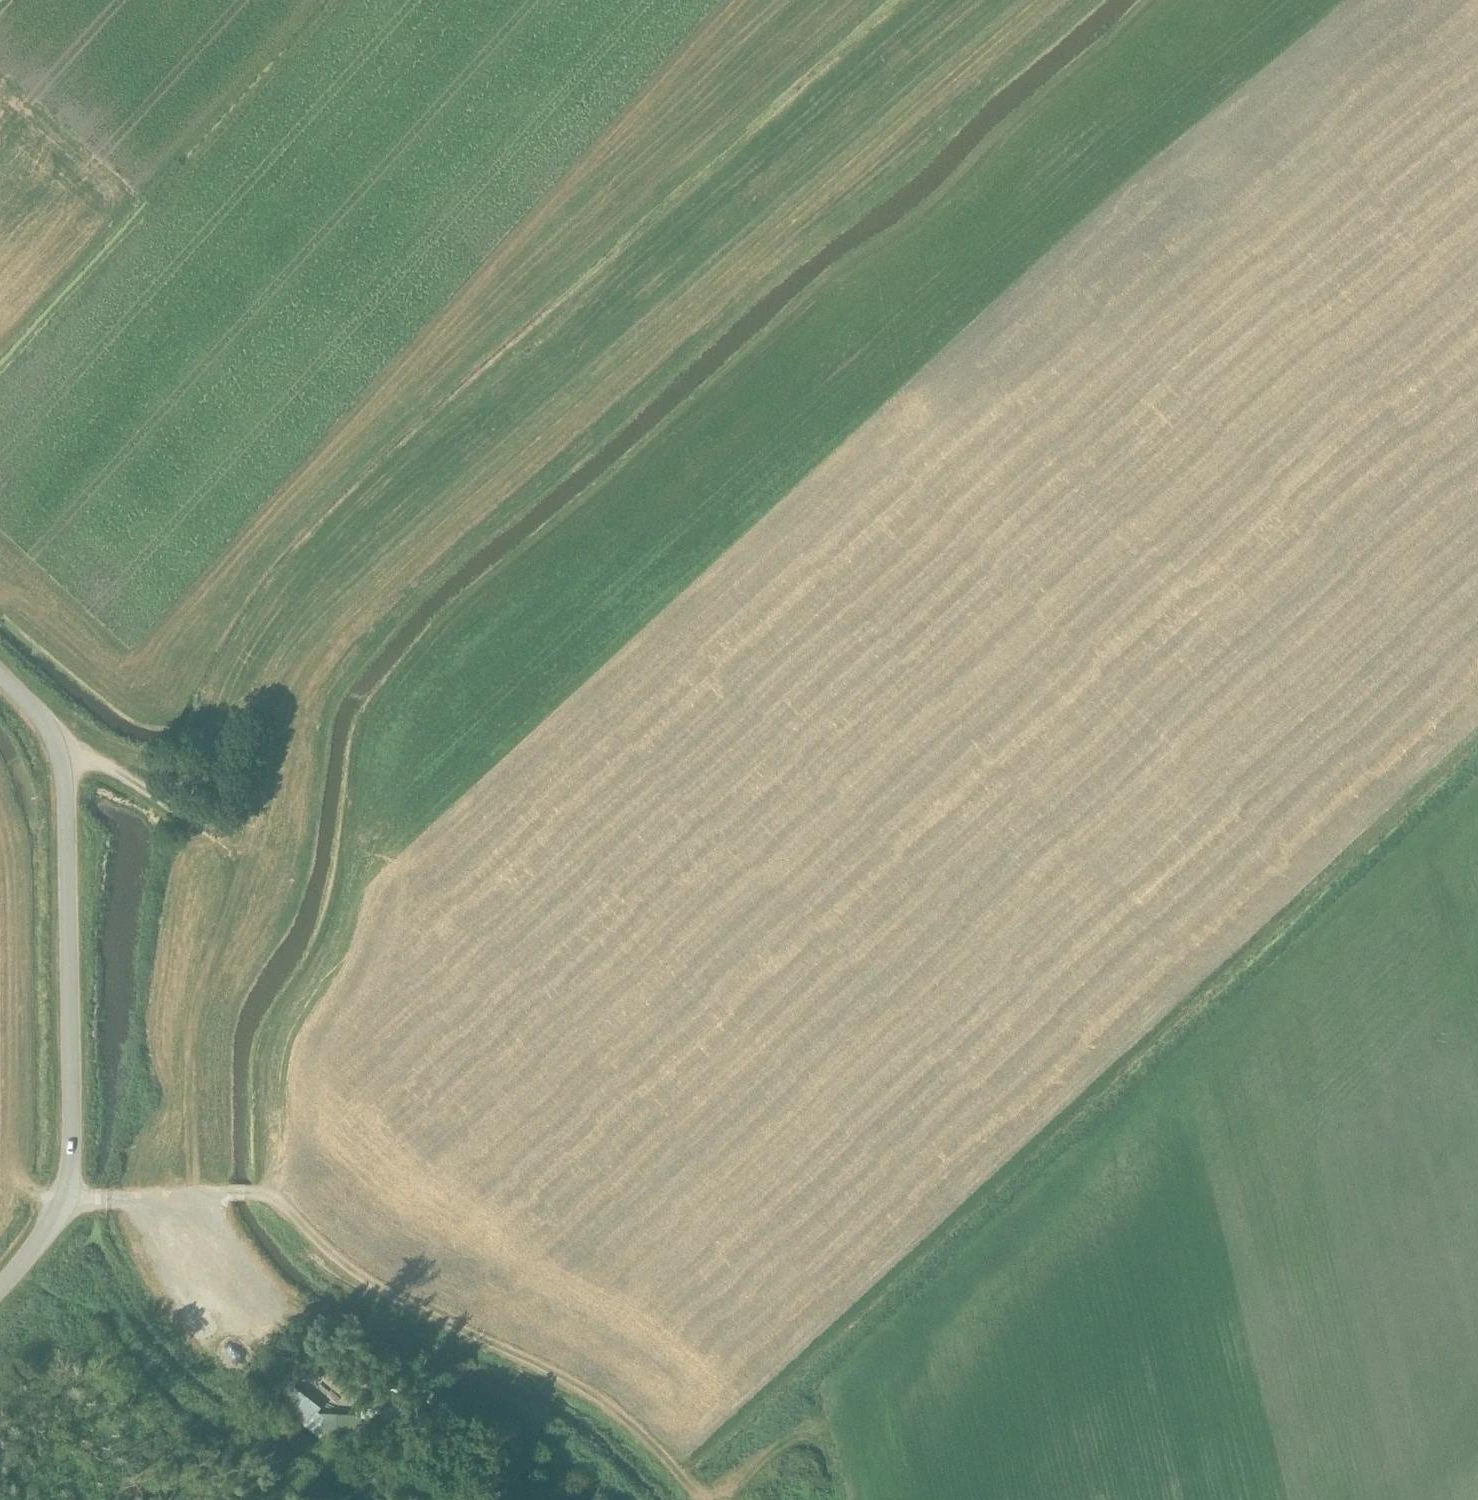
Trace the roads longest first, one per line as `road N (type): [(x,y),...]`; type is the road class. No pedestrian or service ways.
road 1 (track): [(1037,0),(330,641),(288,701),(248,840),(219,847)]
road 2 (track): [(708,1499),(596,1395),(348,1268),(260,1189),(65,1192)]
road 3 (unclassified): [(0,1285),(44,1236),(65,1192),(69,1102),(66,765),(0,683)]
road 4 (track): [(185,1195),(192,1031),(238,883),(217,842),(103,765),(66,765)]
road 5 (track): [(803,1416),(743,1482),(710,1499)]

